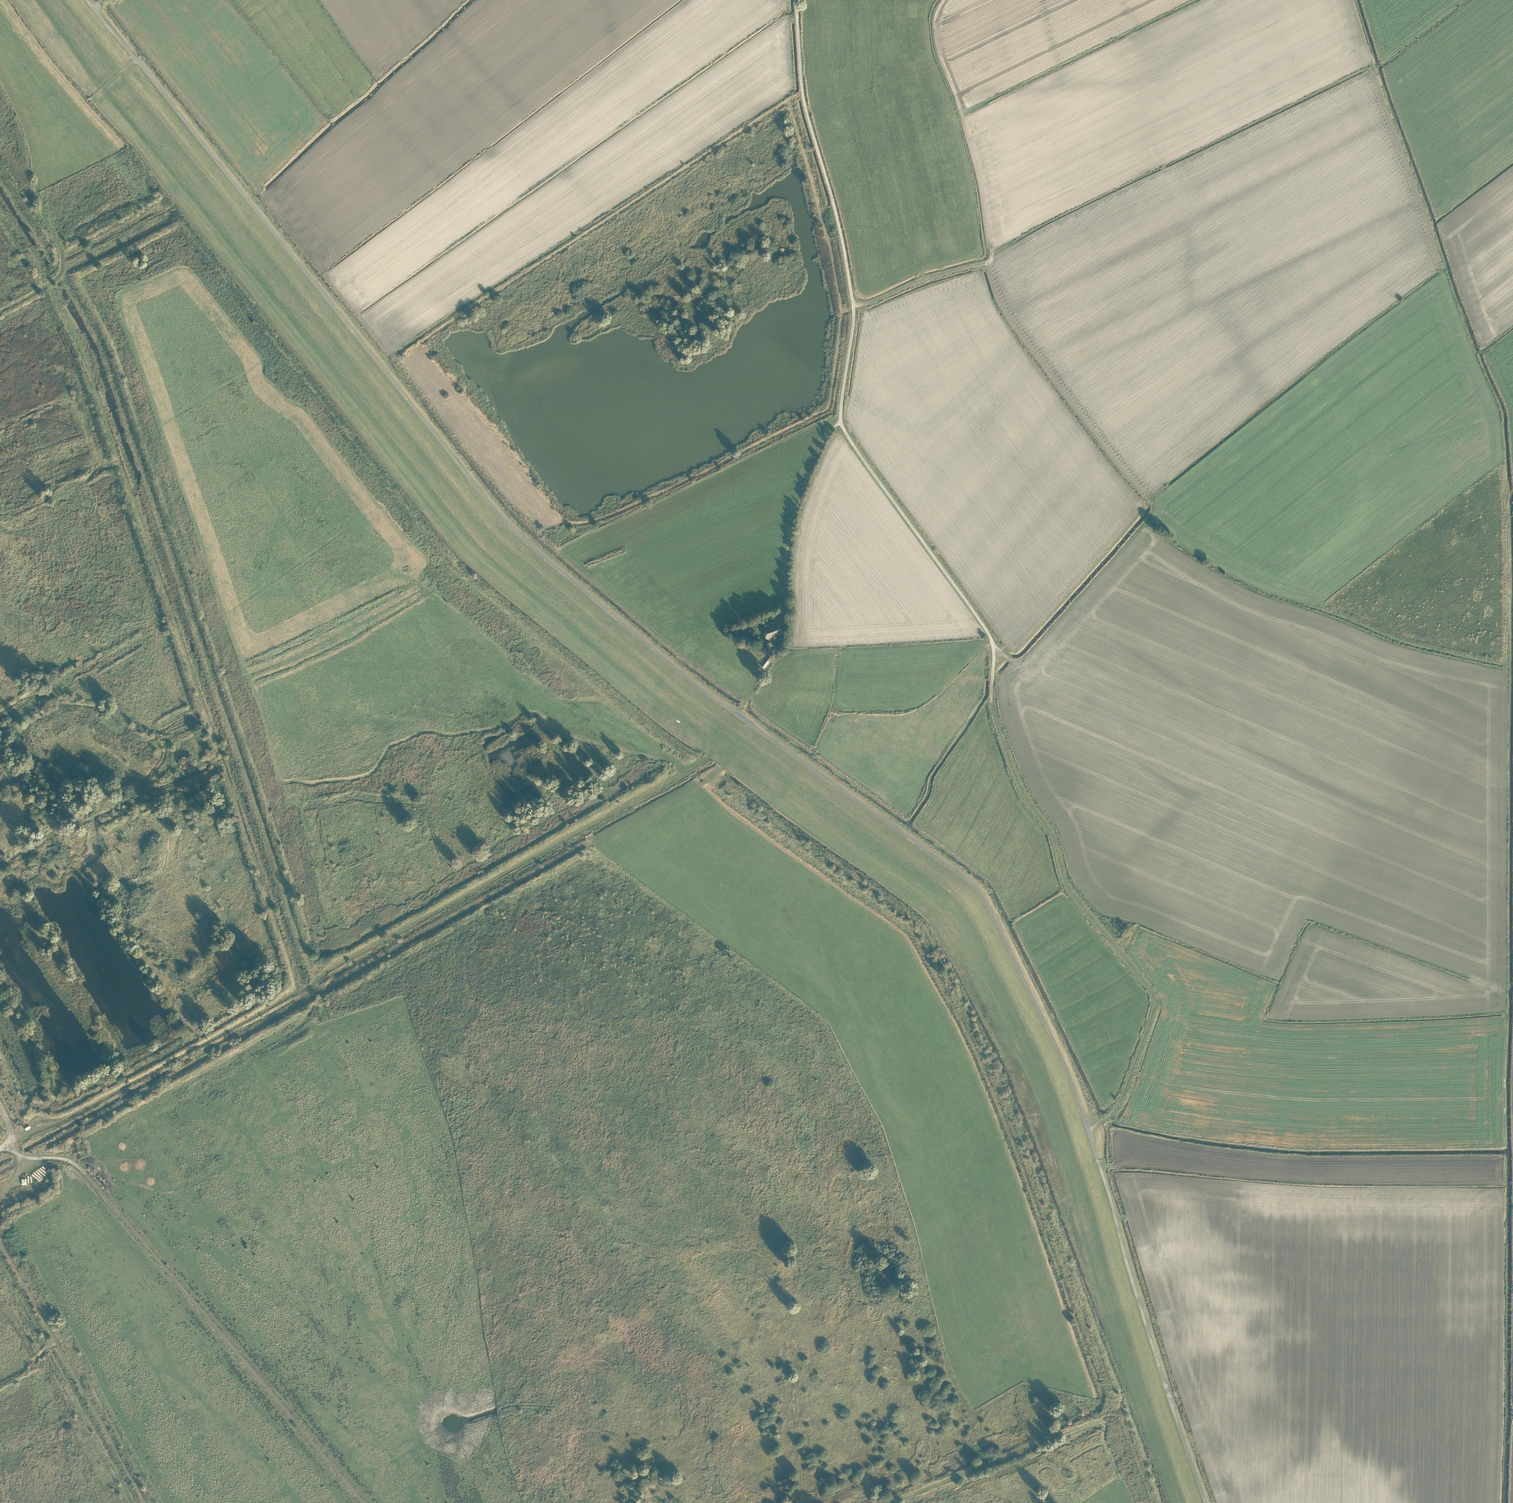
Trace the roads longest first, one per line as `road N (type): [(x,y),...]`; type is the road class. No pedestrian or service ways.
road 1 (track): [(1205,1502),(1089,1131),(985,904),(968,881),(743,719),(513,532),(96,9)]
road 2 (track): [(0,78),(18,114),(57,257),(53,290),(84,347),(297,985)]
road 3 (track): [(839,423),(989,635),(994,716),(1016,778),(1053,837),(1066,887),(1154,992),(1119,1109),(1089,1131)]
road 4 (track): [(9,1140),(688,767)]
road 5 (track): [(365,1502),(88,1177),(64,1161),(16,1153)]
road 6 (track): [(0,1228),(145,1502)]
road 7 (track): [(886,1502),(1106,1412)]
road 8 (track): [(0,427),(58,404),(74,410),(104,462),(127,479)]
road 9 (track): [(0,310),(53,290),(0,199)]
road 10 (track): [(853,306),(989,263)]

